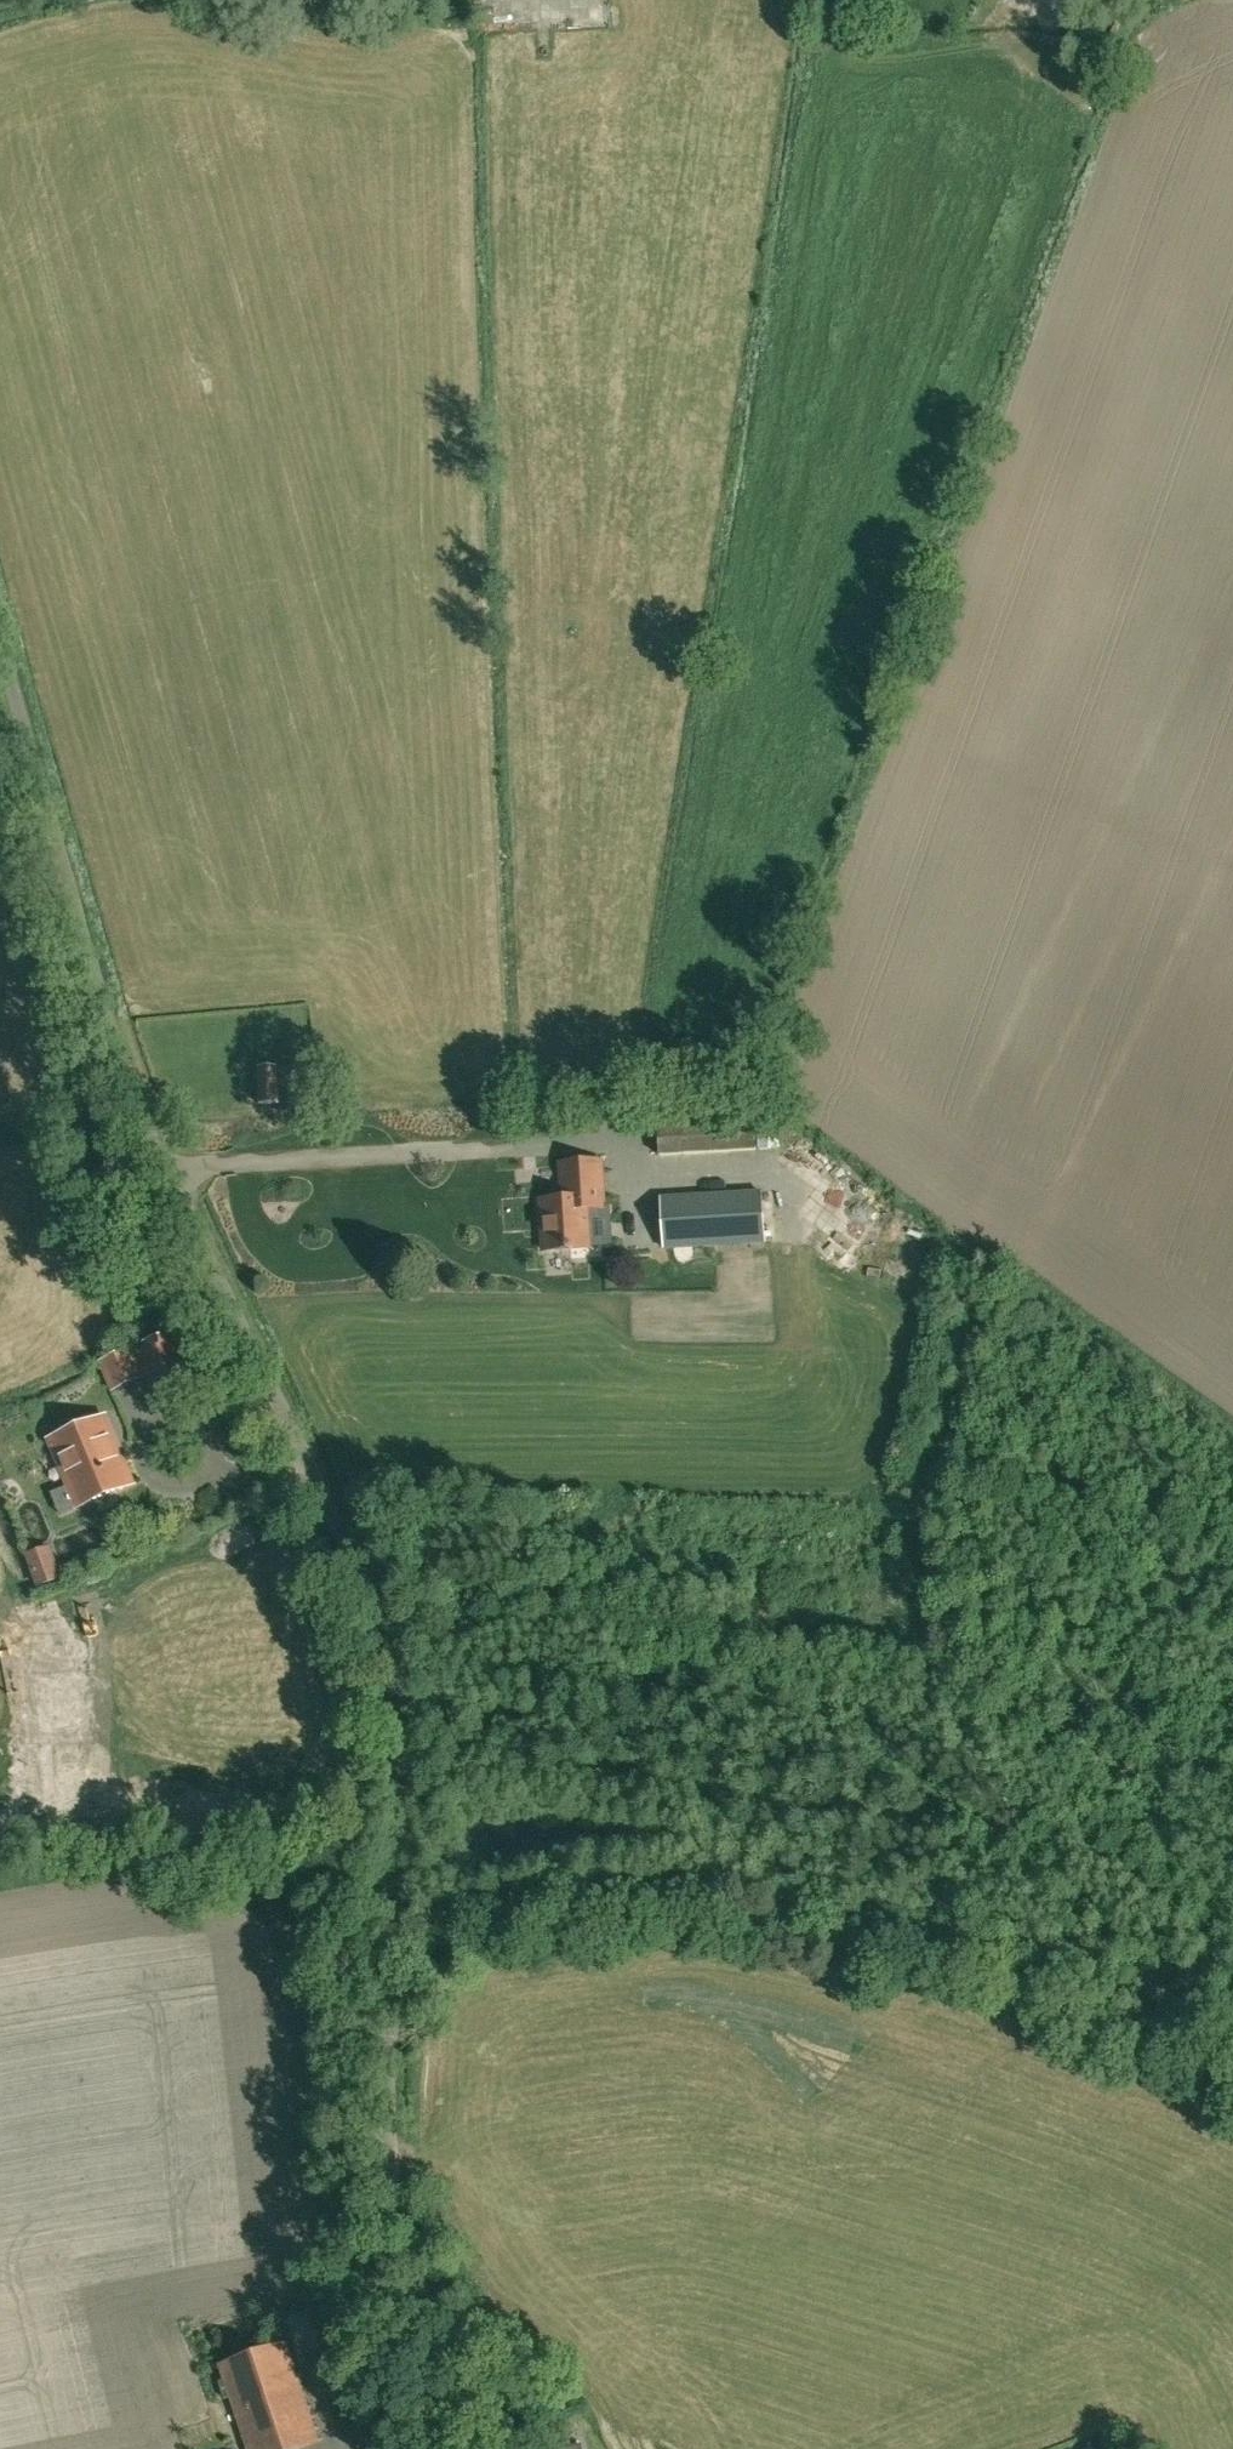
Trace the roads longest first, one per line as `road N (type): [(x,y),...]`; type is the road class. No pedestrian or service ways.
road 1 (unclassified): [(497,2448),(395,2194),(388,2139),(399,1738),(375,1617),(119,1060),(0,646)]

